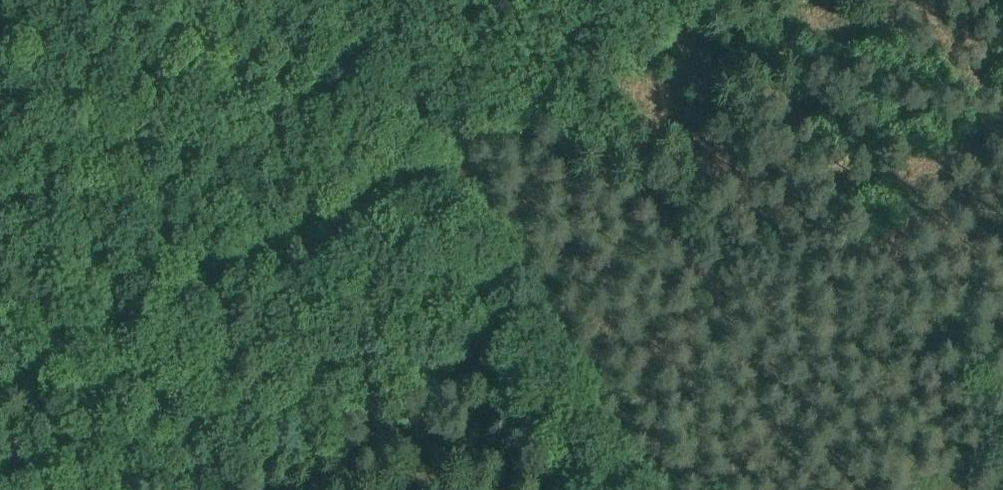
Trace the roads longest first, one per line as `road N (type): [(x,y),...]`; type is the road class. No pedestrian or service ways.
road 1 (track): [(0,403),(452,163)]
road 2 (track): [(452,163),(631,489)]
road 3 (track): [(750,0),(452,163)]
road 4 (track): [(452,163),(372,0)]

